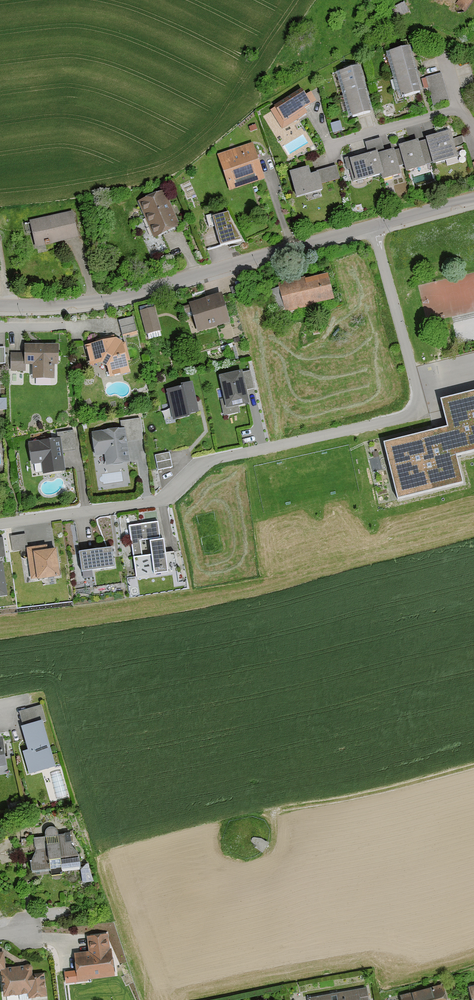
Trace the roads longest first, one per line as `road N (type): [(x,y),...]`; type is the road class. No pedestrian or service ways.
road 1 (residential): [(371,226),(418,379),(415,405),(394,418),(201,466),(160,503),(0,528)]
road 2 (residential): [(371,226),(123,296),(0,306)]
road 3 (track): [(473,769),(263,819)]
road 4 (residential): [(464,112),(329,148)]

